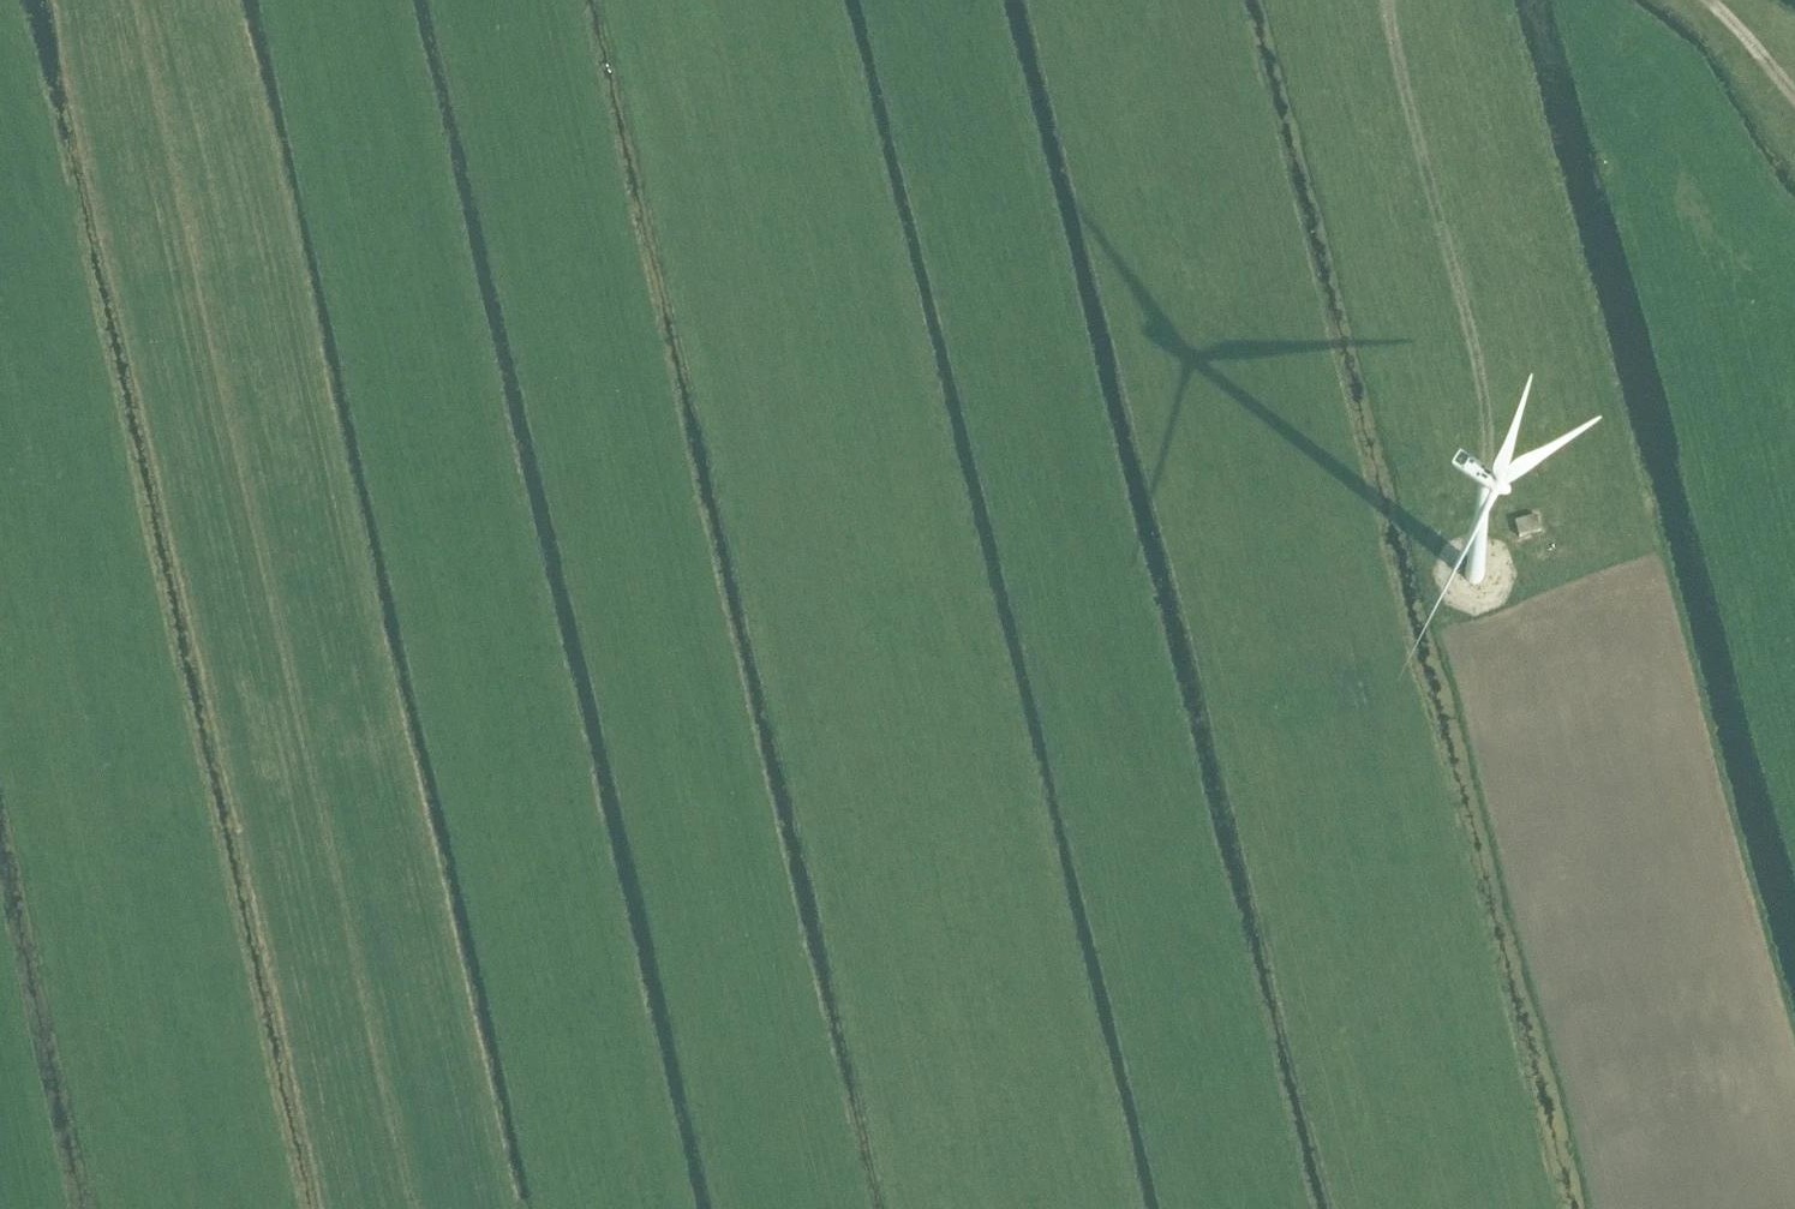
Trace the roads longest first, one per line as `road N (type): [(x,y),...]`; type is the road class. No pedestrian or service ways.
road 1 (track): [(1389,0),(1494,418),(1490,519)]
road 2 (track): [(1794,94),(1708,0)]

